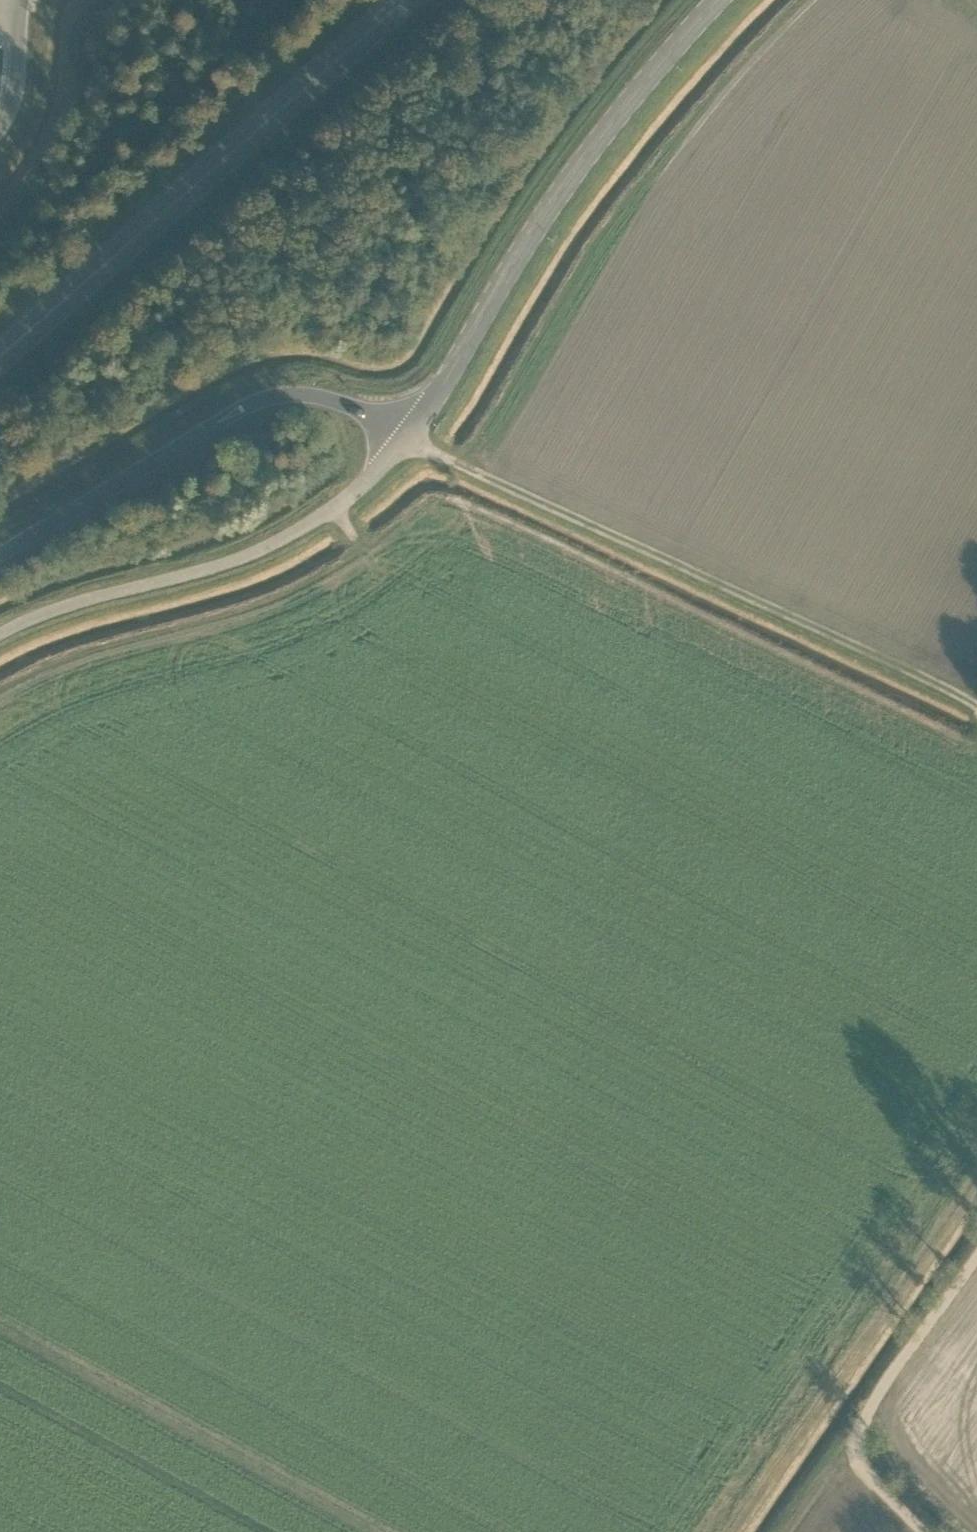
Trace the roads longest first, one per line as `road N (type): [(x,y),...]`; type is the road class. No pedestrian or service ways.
road 1 (track): [(976,710),(404,438)]
road 2 (trunk): [(0,359),(405,0)]
road 3 (secondary): [(404,438),(618,106),(716,0)]
road 4 (unclassified): [(0,640),(34,620),(262,550),(355,490),(404,438)]
road 5 (trunk): [(0,550),(268,396),(308,393),(404,438)]
road 6 (trunk): [(3,0),(11,15),(16,83),(0,121)]

